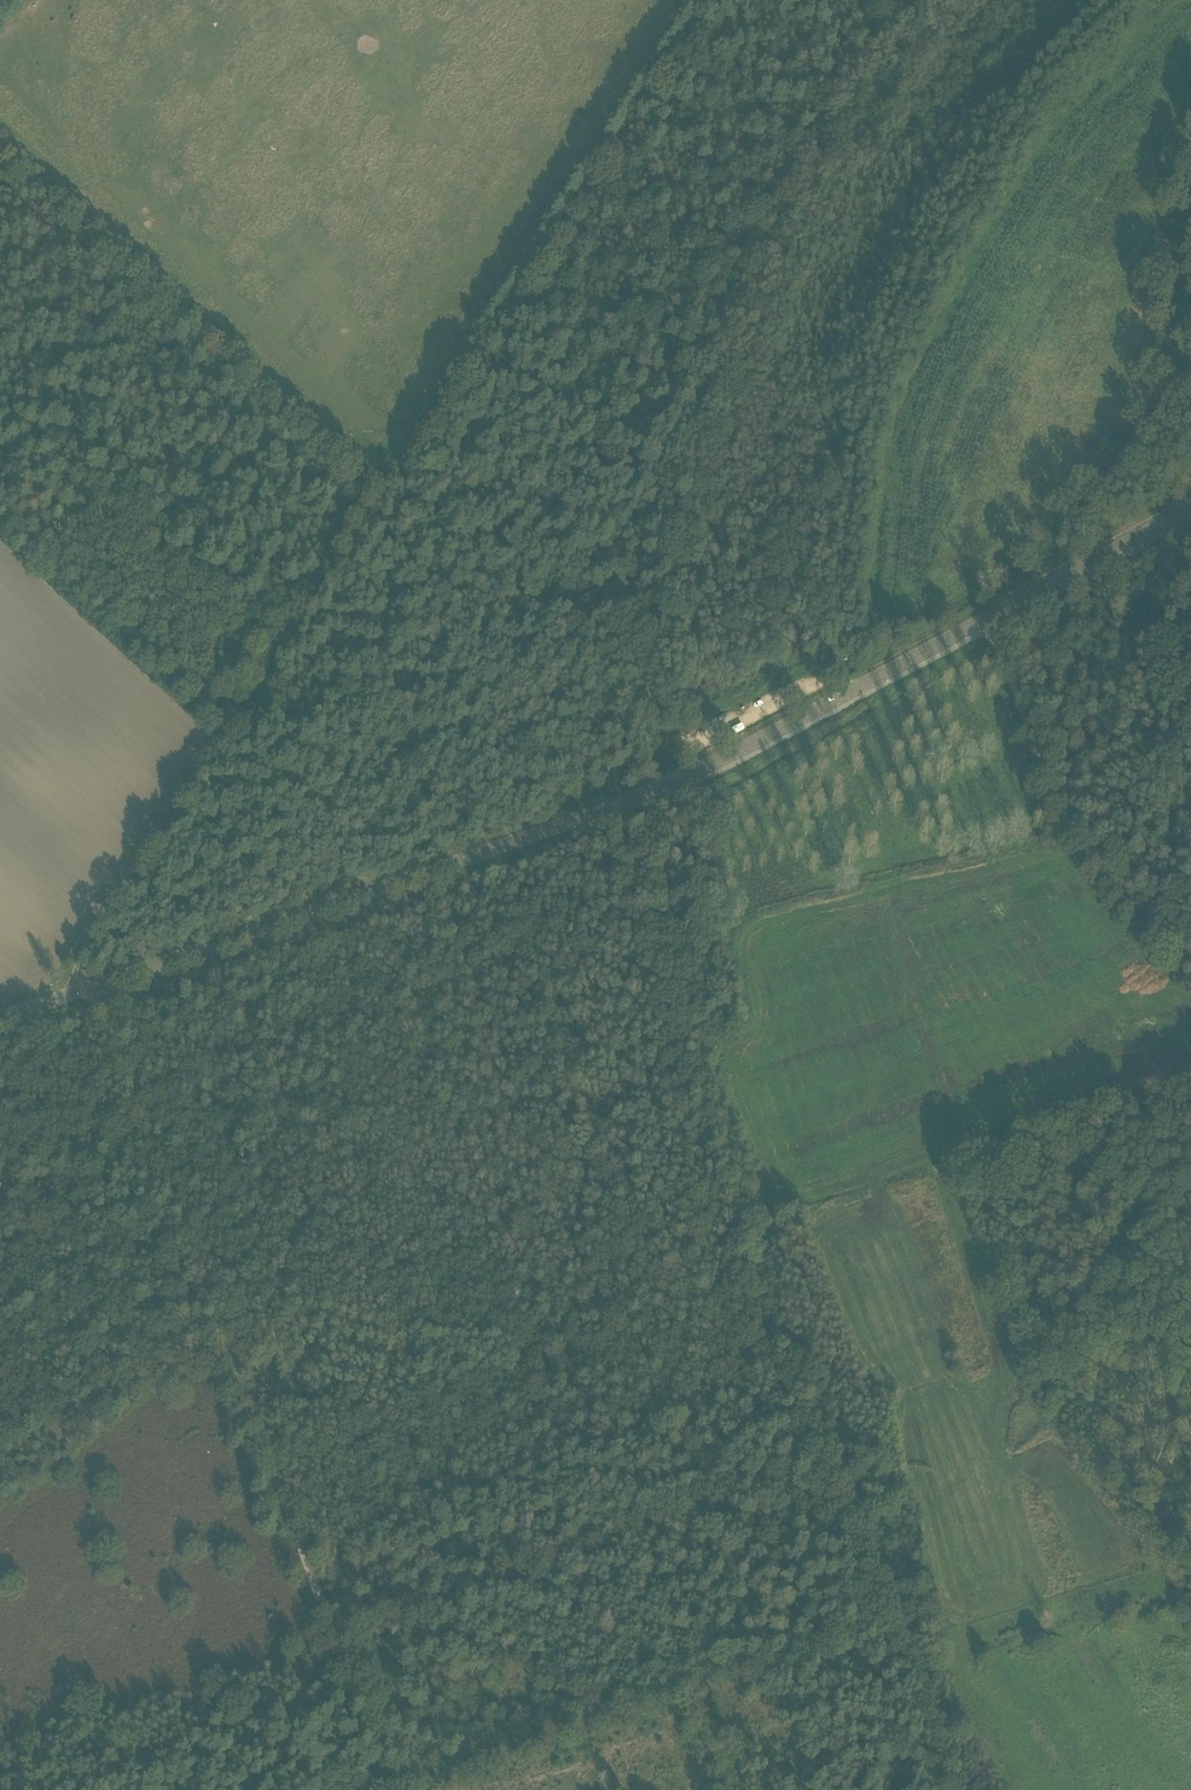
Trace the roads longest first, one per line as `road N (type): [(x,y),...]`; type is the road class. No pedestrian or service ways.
road 1 (tertiary): [(0,1019),(624,805),(848,694),(1190,507)]
road 2 (track): [(69,995),(79,961),(709,0)]
road 3 (track): [(93,987),(395,1789)]
road 4 (track): [(0,128),(388,492)]
road 5 (track): [(288,1506),(670,1359)]
road 6 (track): [(1190,960),(1096,863),(992,629)]
road 7 (track): [(694,747),(809,683),(842,690)]

